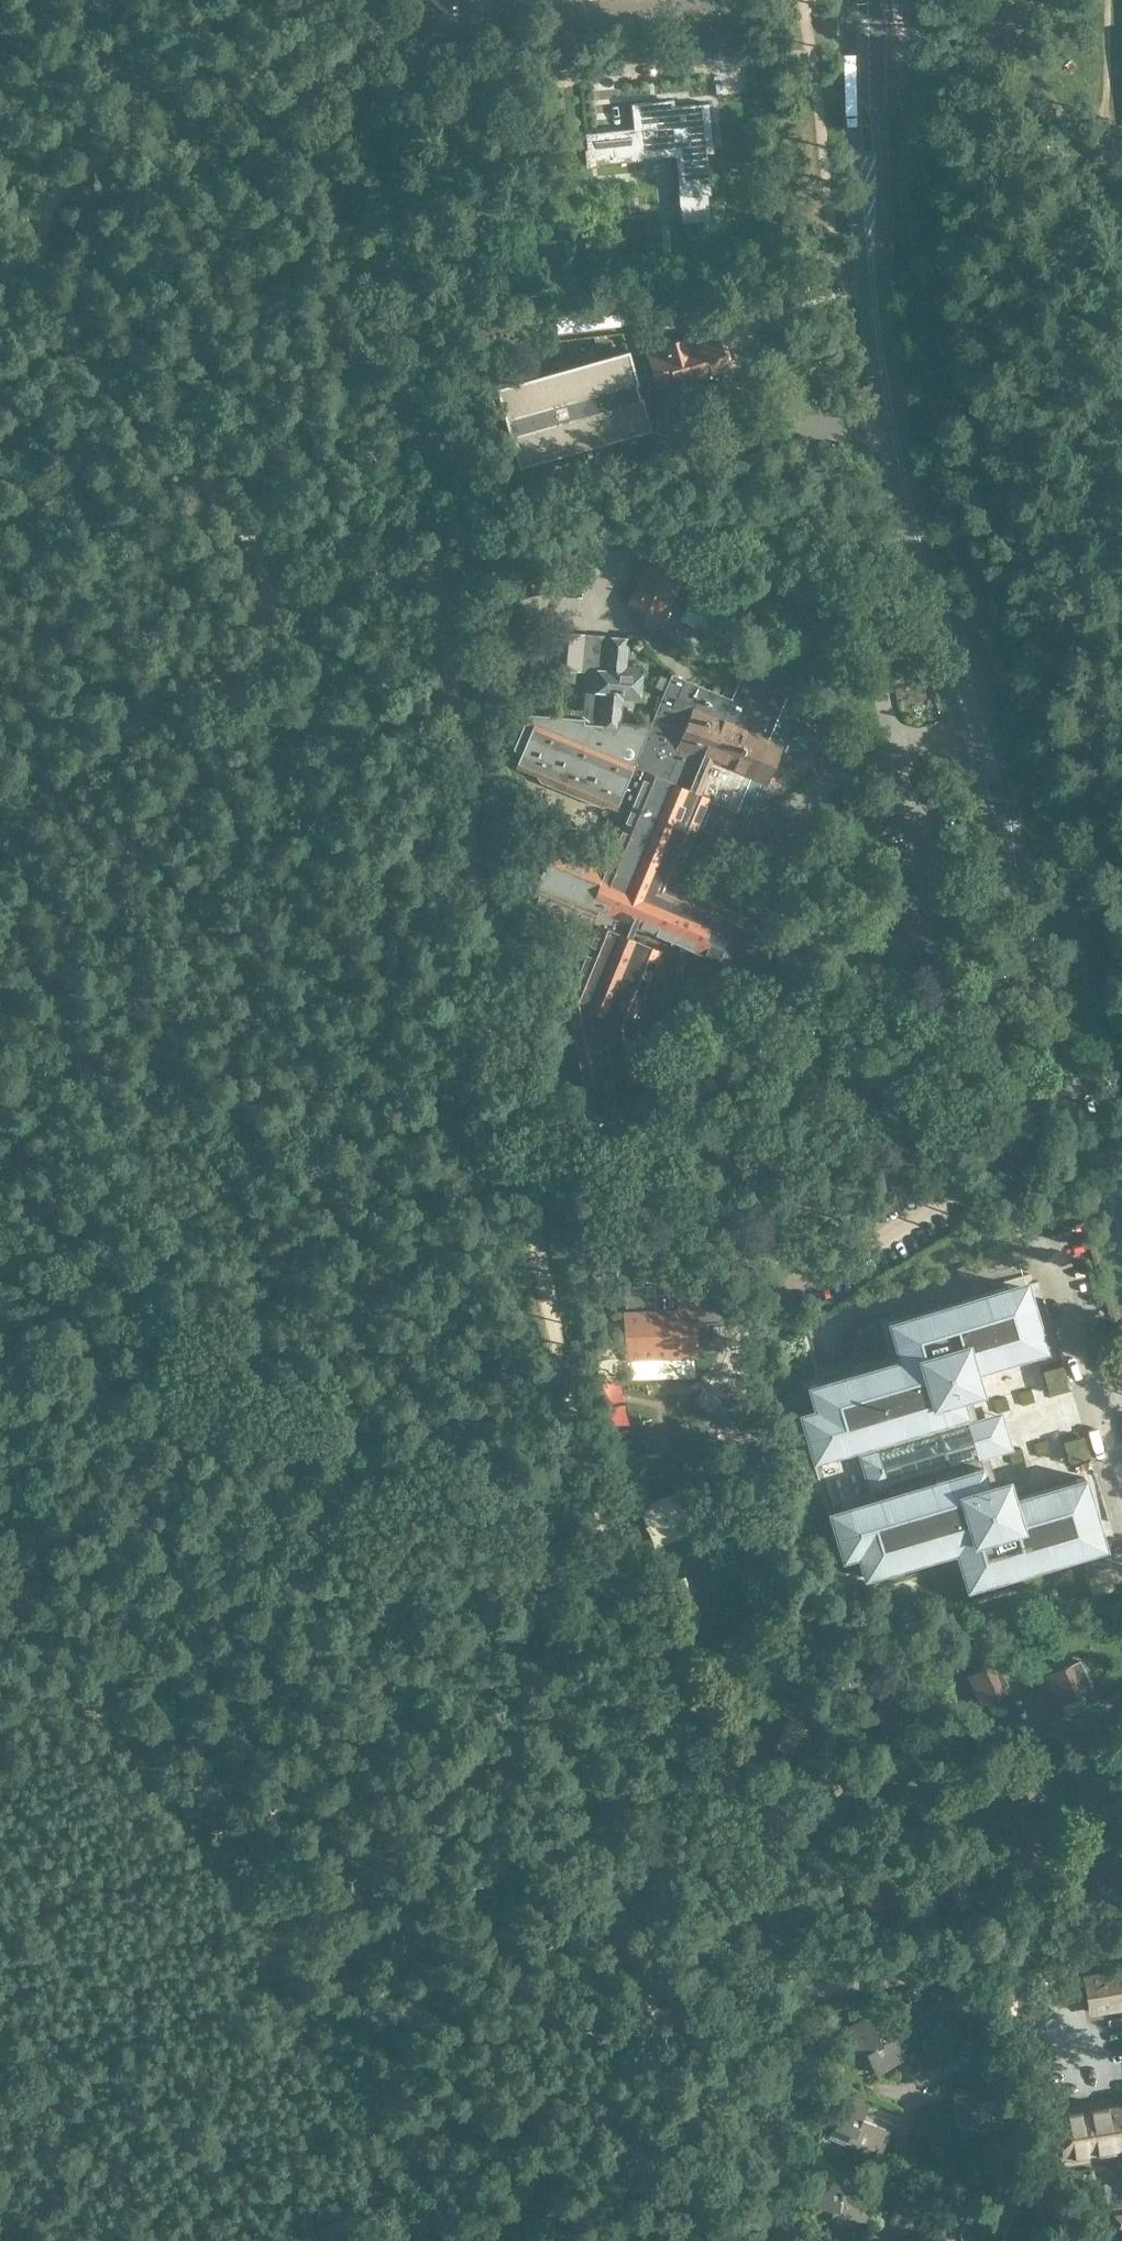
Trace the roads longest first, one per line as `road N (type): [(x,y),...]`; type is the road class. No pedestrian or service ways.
road 1 (track): [(431,579),(444,600),(475,885),(572,1425),(620,1566),(713,1735),(797,1993),(779,2181),(761,2240)]
road 2 (track): [(289,594),(198,479),(63,343),(42,296),(38,241),(47,207),(77,173),(223,107),(273,58),(312,0)]
road 3 (track): [(0,823),(100,755),(289,594),(380,575),(431,579)]
road 4 (track): [(1121,1707),(1069,1725),(957,1725),(925,1748),(917,1770),(919,1787),(985,1823),(1009,1823),(1075,1810),(1083,1796),(1079,1768)]
road 5 (secondary): [(937,611),(882,369),(869,188)]
road 6 (secondary): [(1121,1247),(1009,849)]
road 7 (secondary): [(1009,849),(1011,806),(989,728),(962,646),(937,611)]
road 8 (secondary): [(937,611),(939,652),(987,818),(1009,849)]
road 9 (secondary): [(846,0),(854,148),(869,188)]
road 10 (secondary): [(869,188),(879,149),(878,0)]
road 11 (track): [(965,1969),(797,1993)]

